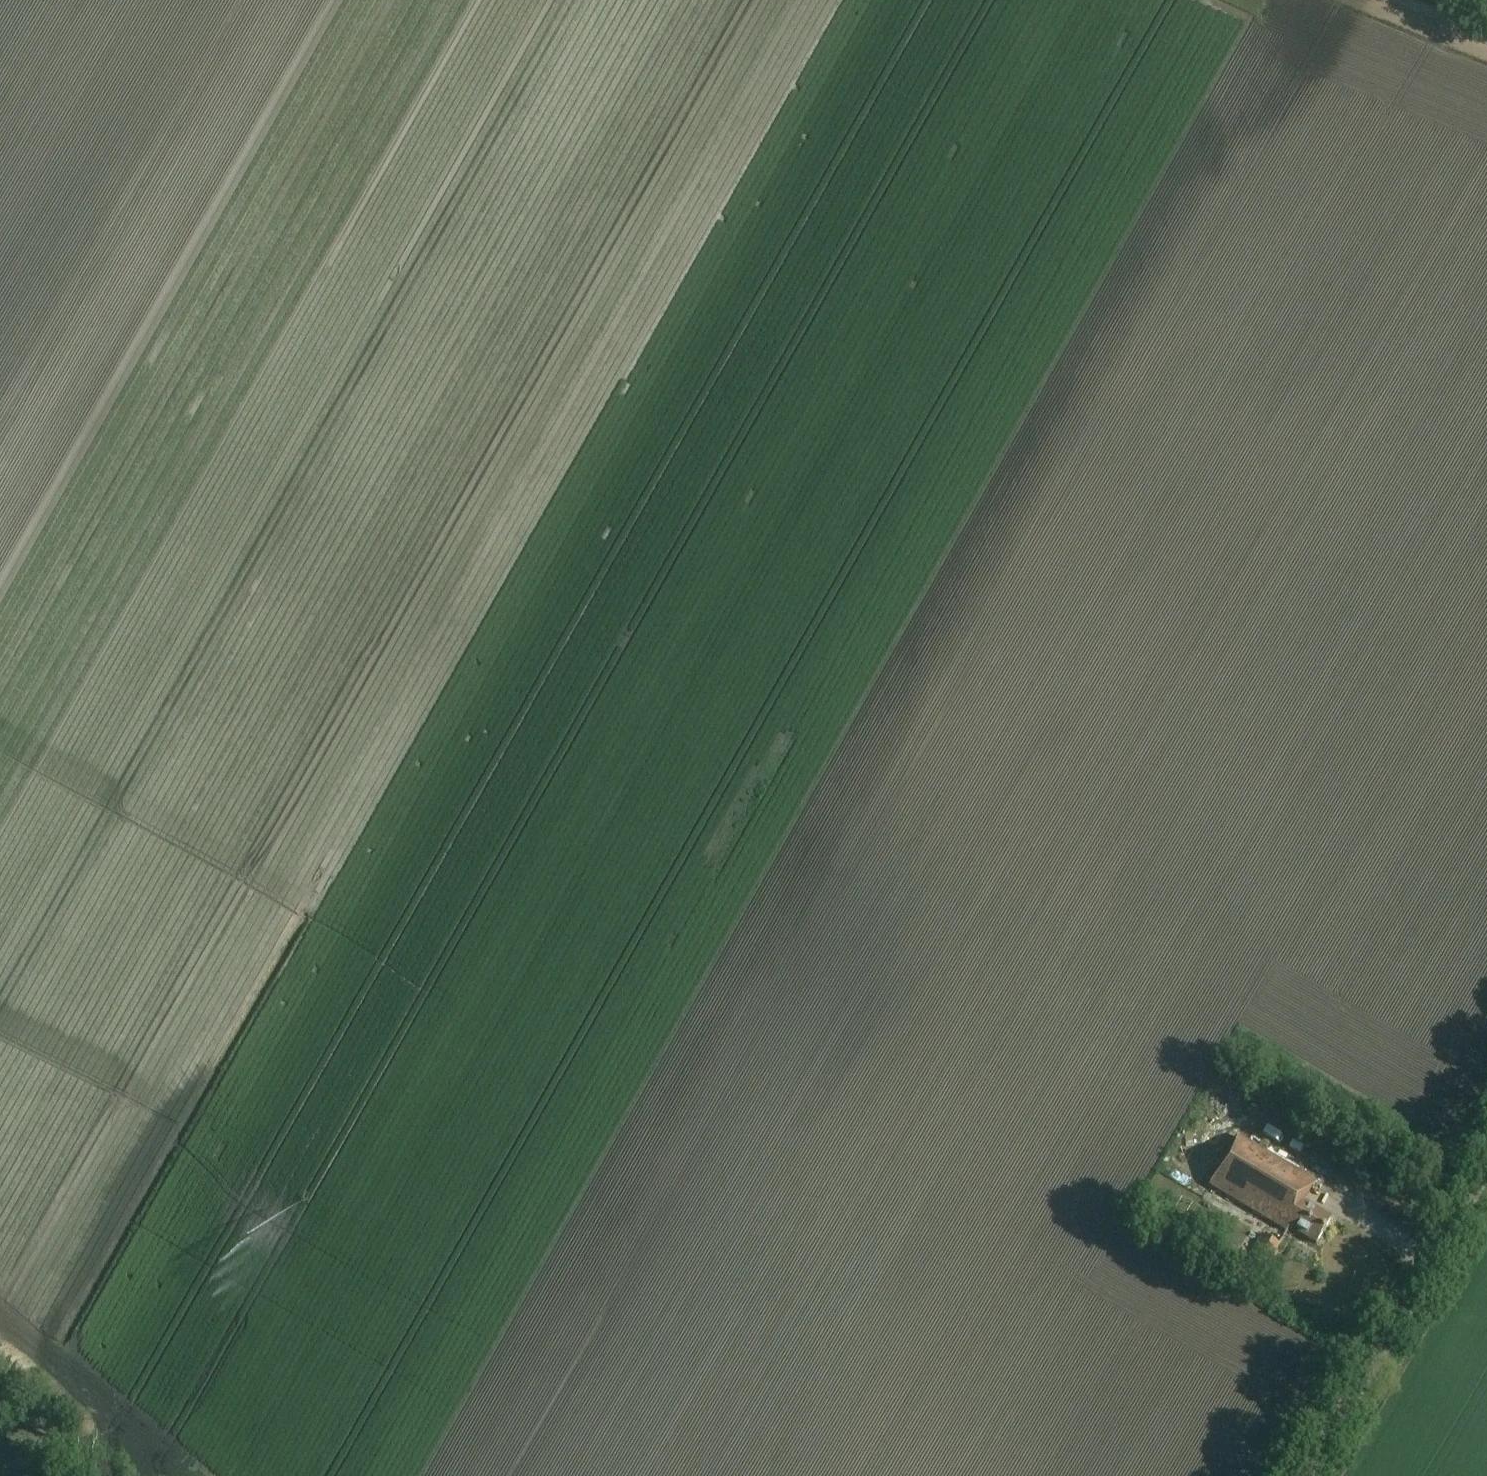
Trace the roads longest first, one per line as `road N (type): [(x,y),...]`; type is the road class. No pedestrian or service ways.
road 1 (unclassified): [(1304,1475),(1486,1164)]
road 2 (track): [(1362,0),(1486,50)]

